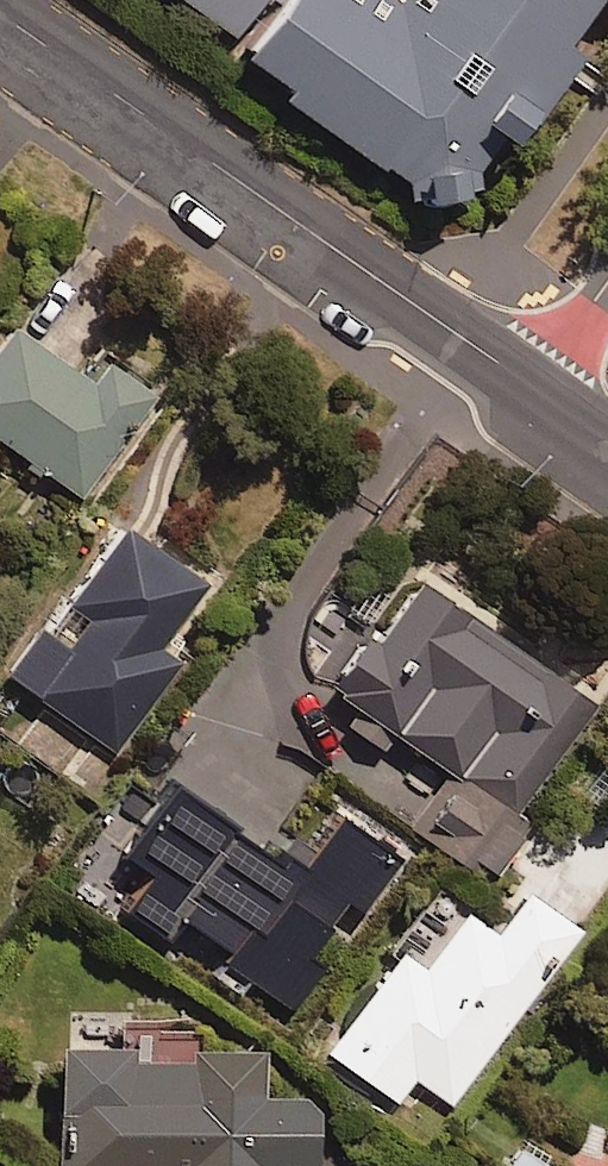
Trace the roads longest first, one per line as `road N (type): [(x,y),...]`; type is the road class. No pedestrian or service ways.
road 1 (tertiary): [(0,18),(550,402)]

